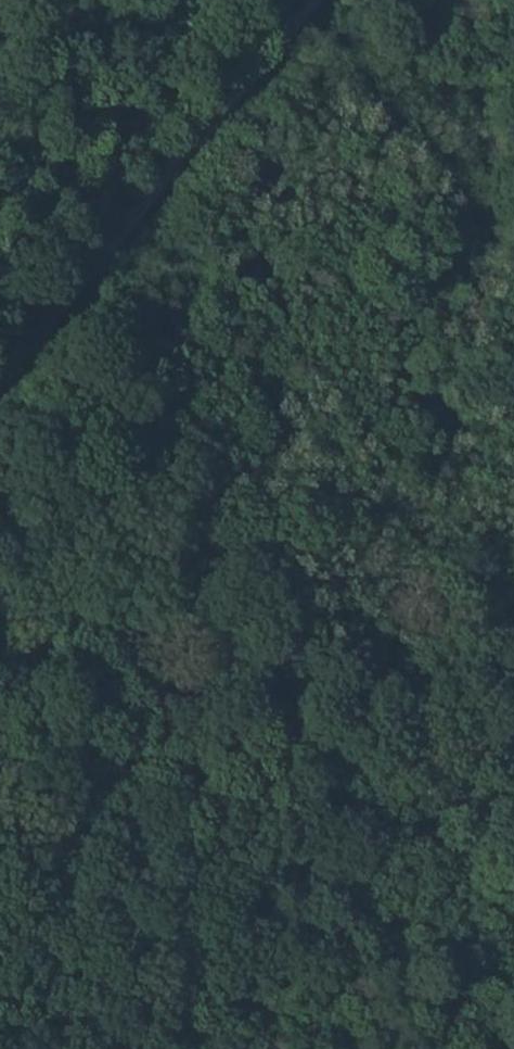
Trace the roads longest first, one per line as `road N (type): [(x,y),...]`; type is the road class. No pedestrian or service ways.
road 1 (track): [(315,0),(0,386)]

